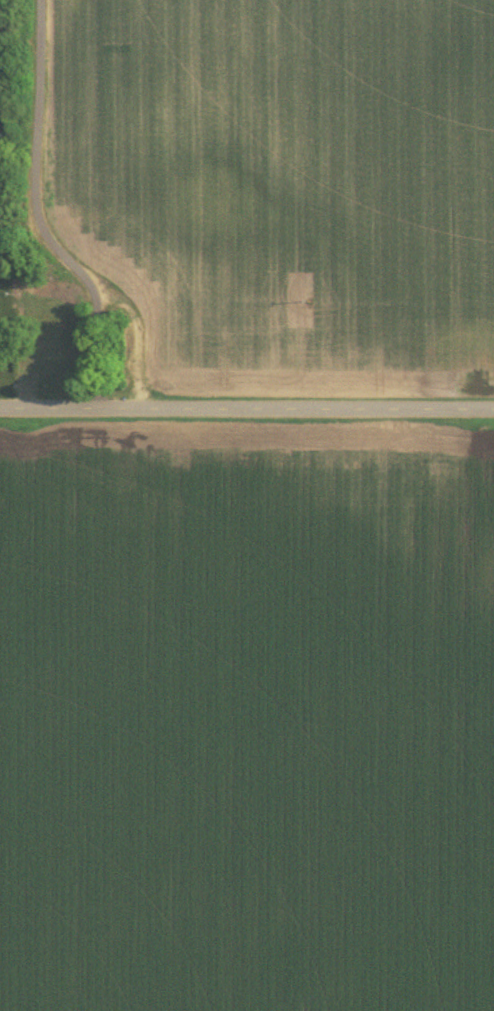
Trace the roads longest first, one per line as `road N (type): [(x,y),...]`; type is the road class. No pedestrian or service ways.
road 1 (residential): [(0,405),(493,407)]

